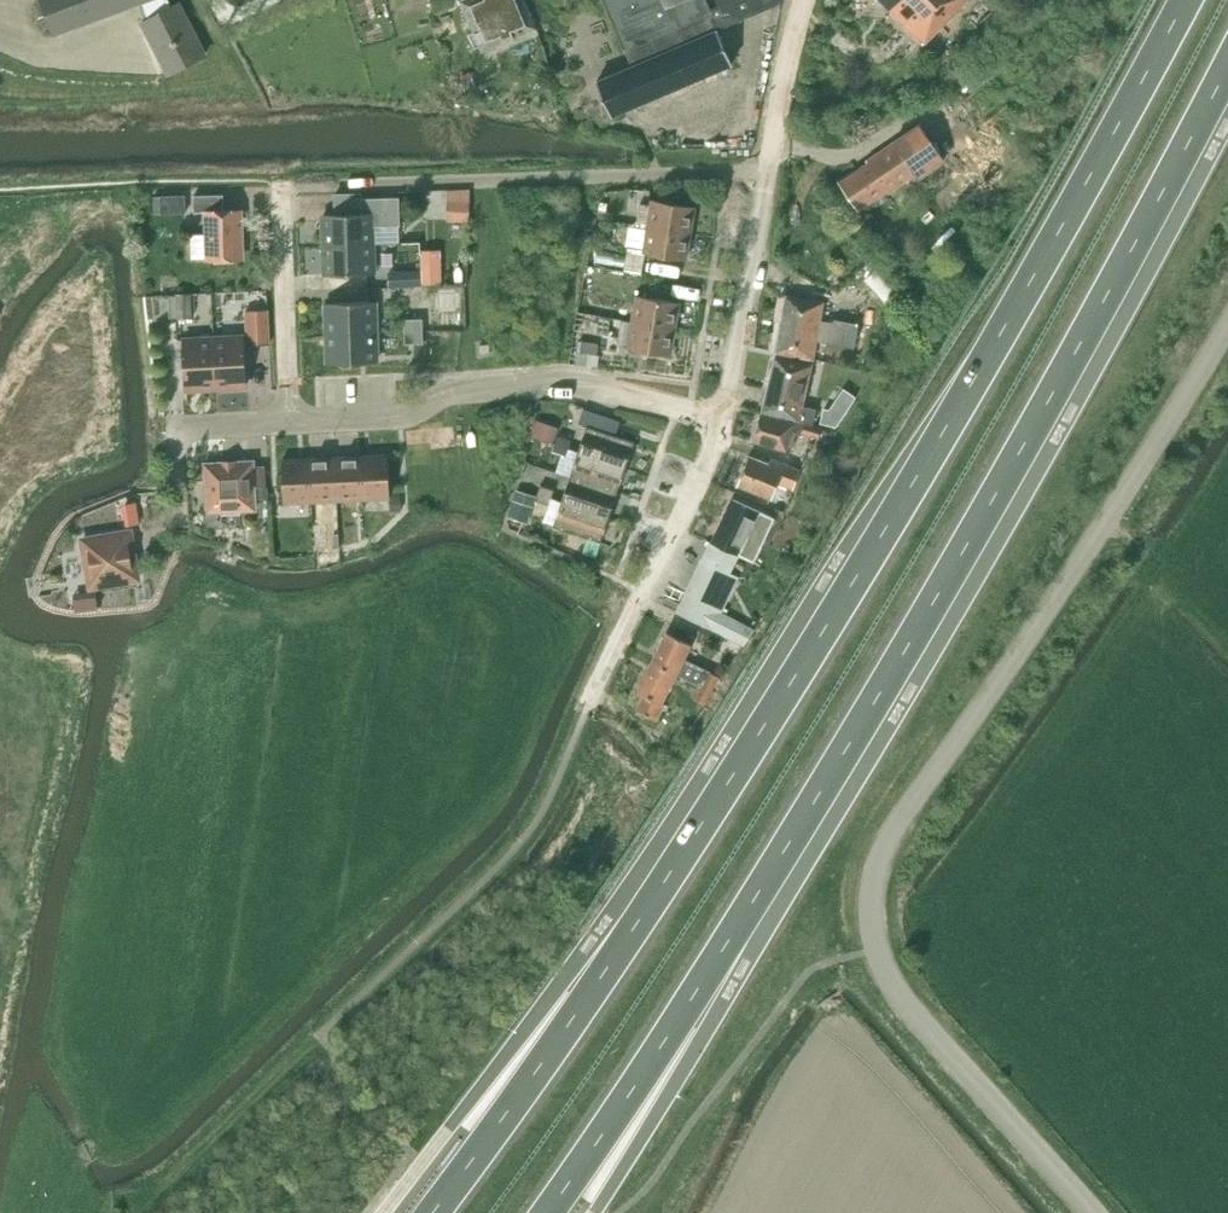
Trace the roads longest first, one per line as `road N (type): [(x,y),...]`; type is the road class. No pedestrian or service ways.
road 1 (trunk): [(1184,0),(882,536),(633,931),(433,1212)]
road 2 (trunk): [(547,1212),(732,936),(935,601),(1227,67)]
road 3 (tertiary): [(1093,1212),(899,996),(873,932),(873,881),(890,837),(1091,546),(1227,325)]
road 4 (residential): [(288,424),(281,189),(769,171)]
road 5 (residential): [(288,424),(388,420),(458,385),(582,383),(724,430)]
road 6 (unclassified): [(593,697),(724,430)]
road 7 (unclassified): [(724,430),(769,171)]
road 8 (track): [(121,1205),(167,1183),(319,1036)]
road 9 (residential): [(180,520),(176,429),(288,424)]
road 10 (unclassified): [(769,171),(804,0)]

